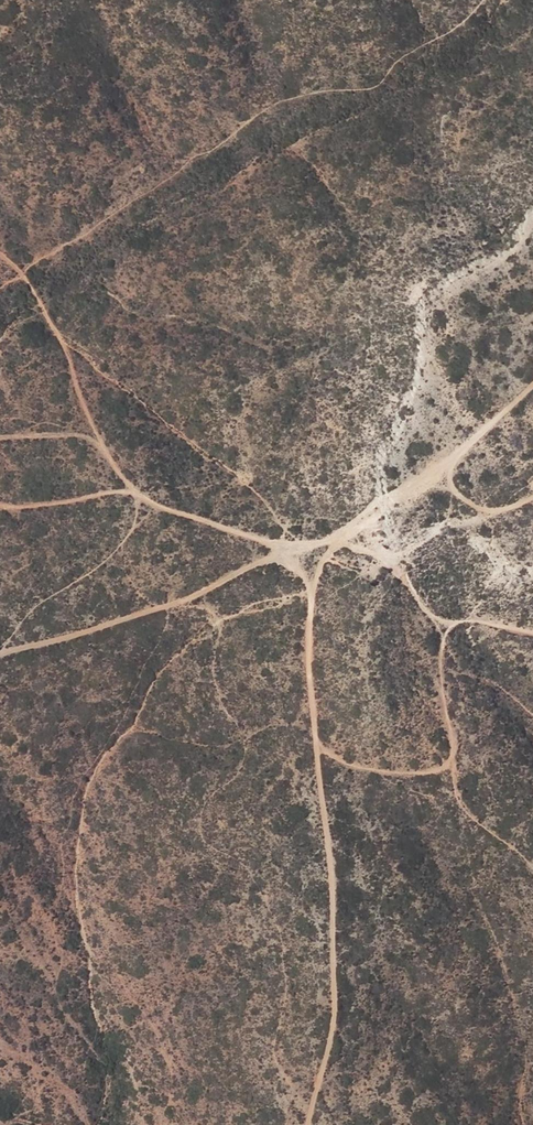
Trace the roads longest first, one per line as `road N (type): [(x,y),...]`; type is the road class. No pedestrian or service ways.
road 1 (track): [(532,378),(467,443),(329,544),(318,560),(302,626),(329,858),(334,1015),(306,1124)]
road 2 (track): [(0,658),(179,602),(265,563),(318,560)]
road 3 (track): [(329,544),(372,544),(404,558),(455,518),(532,487)]

